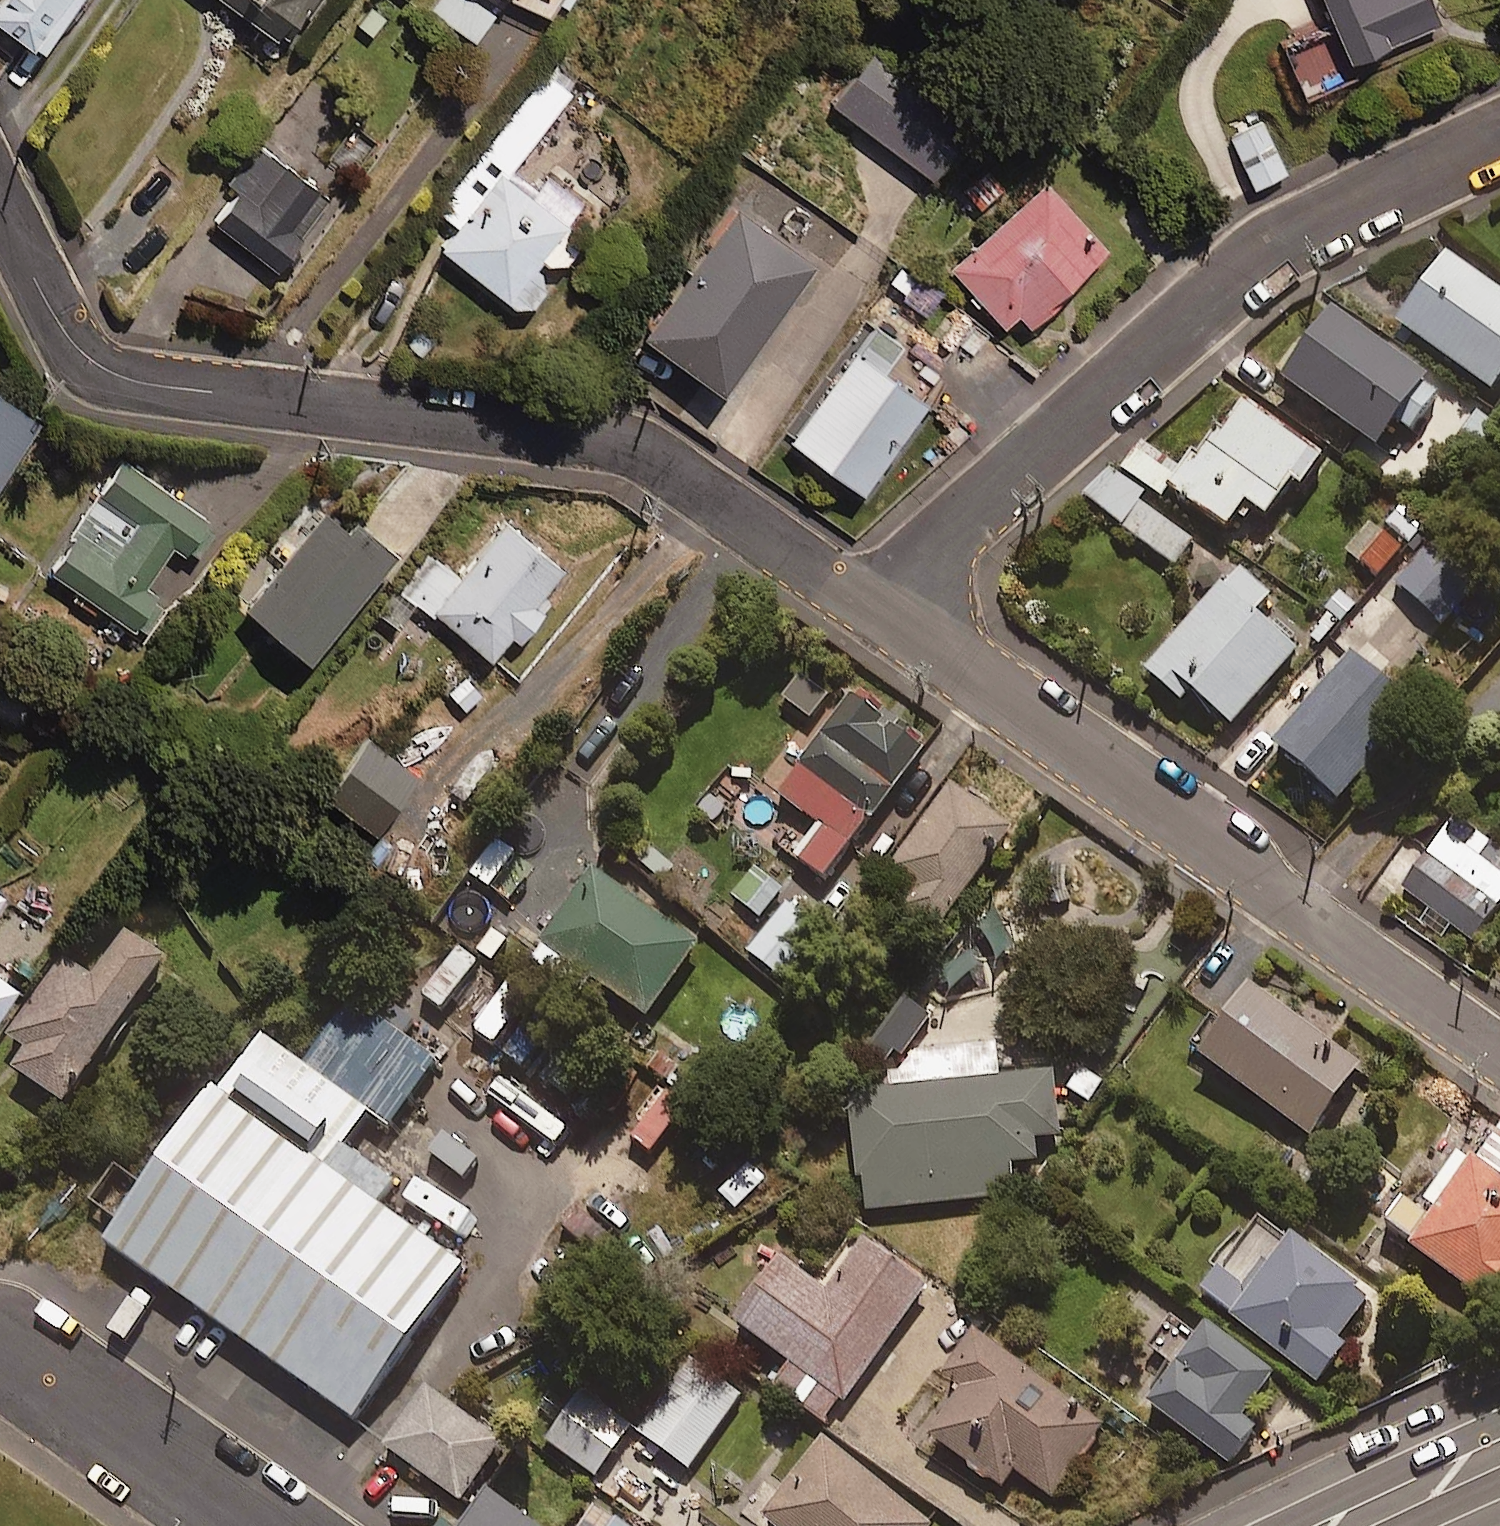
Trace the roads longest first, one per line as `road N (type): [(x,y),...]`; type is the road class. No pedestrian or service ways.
road 1 (residential): [(0,209),(49,312),(92,365),(138,383),(588,438),(670,464),(889,616)]
road 2 (residential): [(1499,146),(1294,248),(1049,453),(889,616)]
road 3 (residential): [(889,616),(1499,1066)]
road 4 (residential): [(0,1357),(248,1525)]
road 5 (secondary): [(1287,1525),(1499,1427)]

